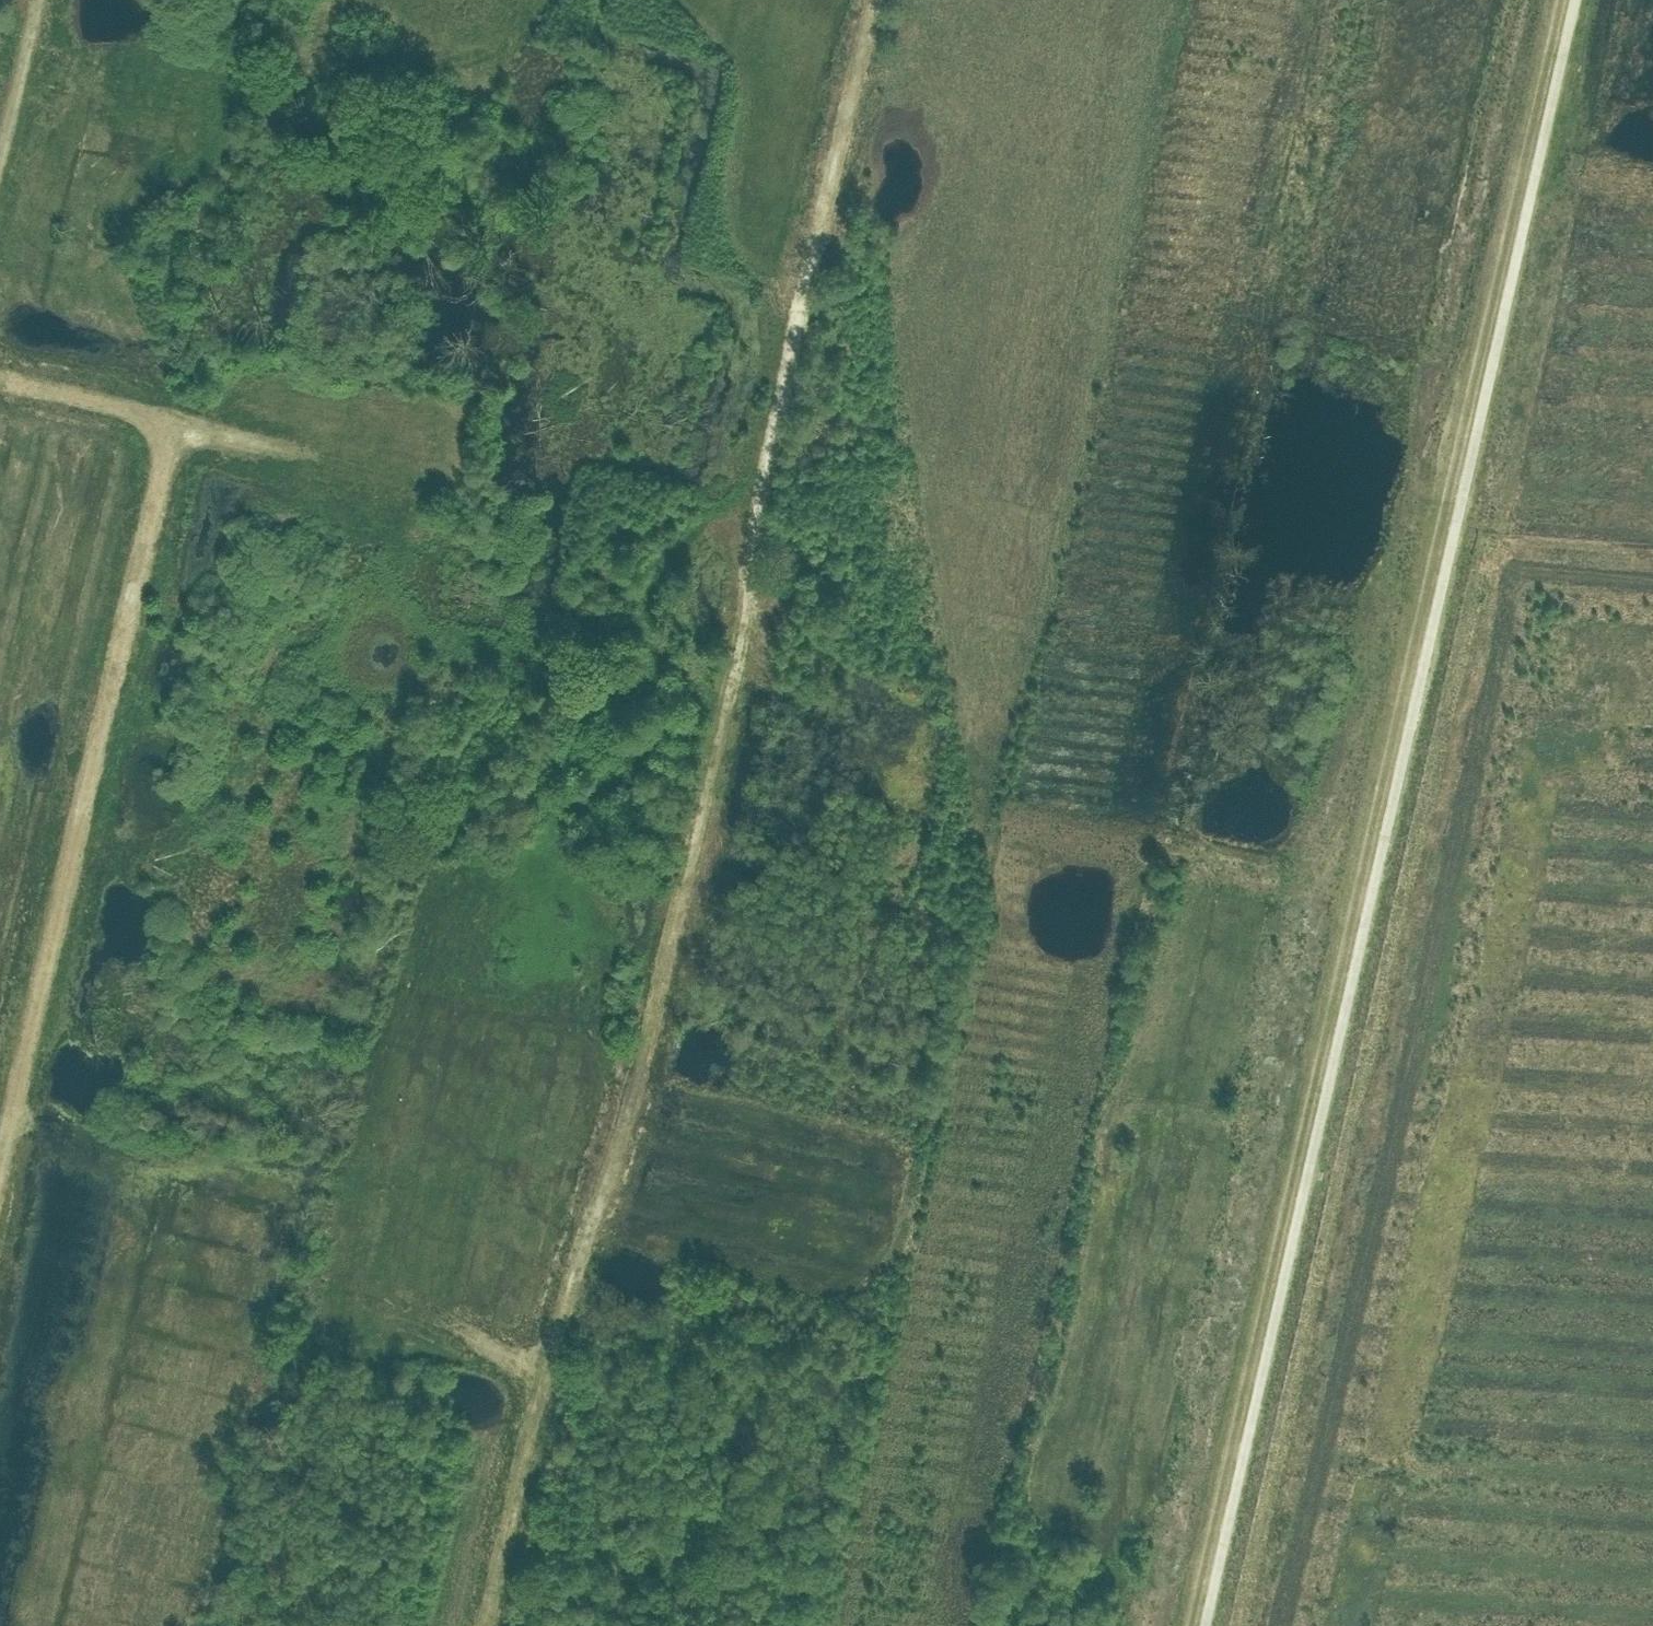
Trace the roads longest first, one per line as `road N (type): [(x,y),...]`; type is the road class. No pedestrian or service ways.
road 1 (track): [(1186,1625),(1557,0)]

